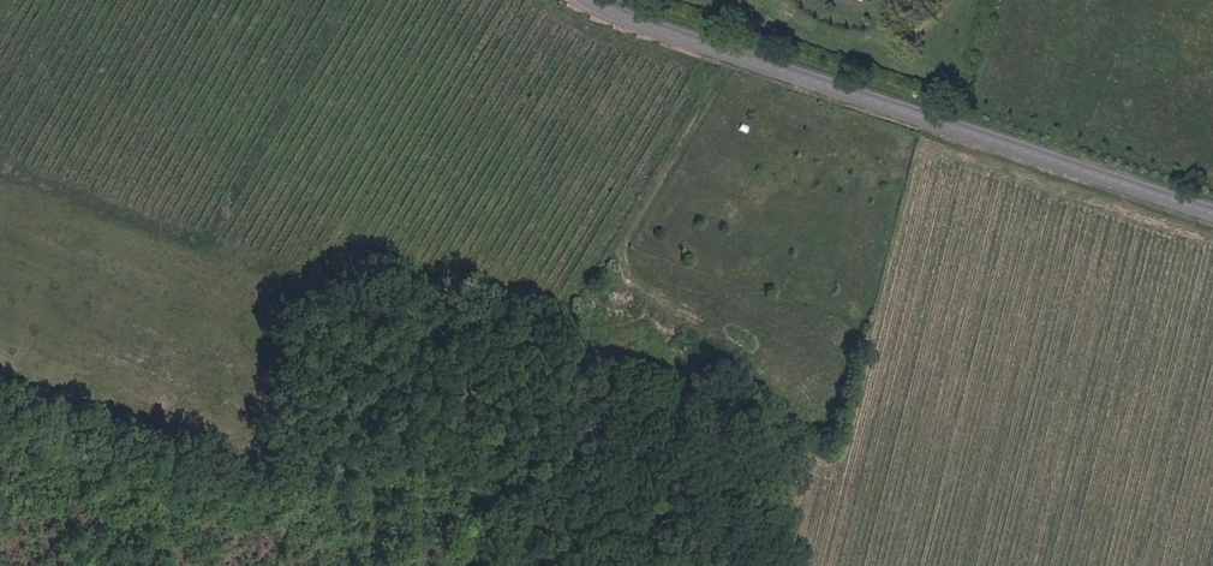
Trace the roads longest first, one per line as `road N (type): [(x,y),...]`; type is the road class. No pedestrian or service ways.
road 1 (secondary): [(1212,212),(656,29),(592,0)]

